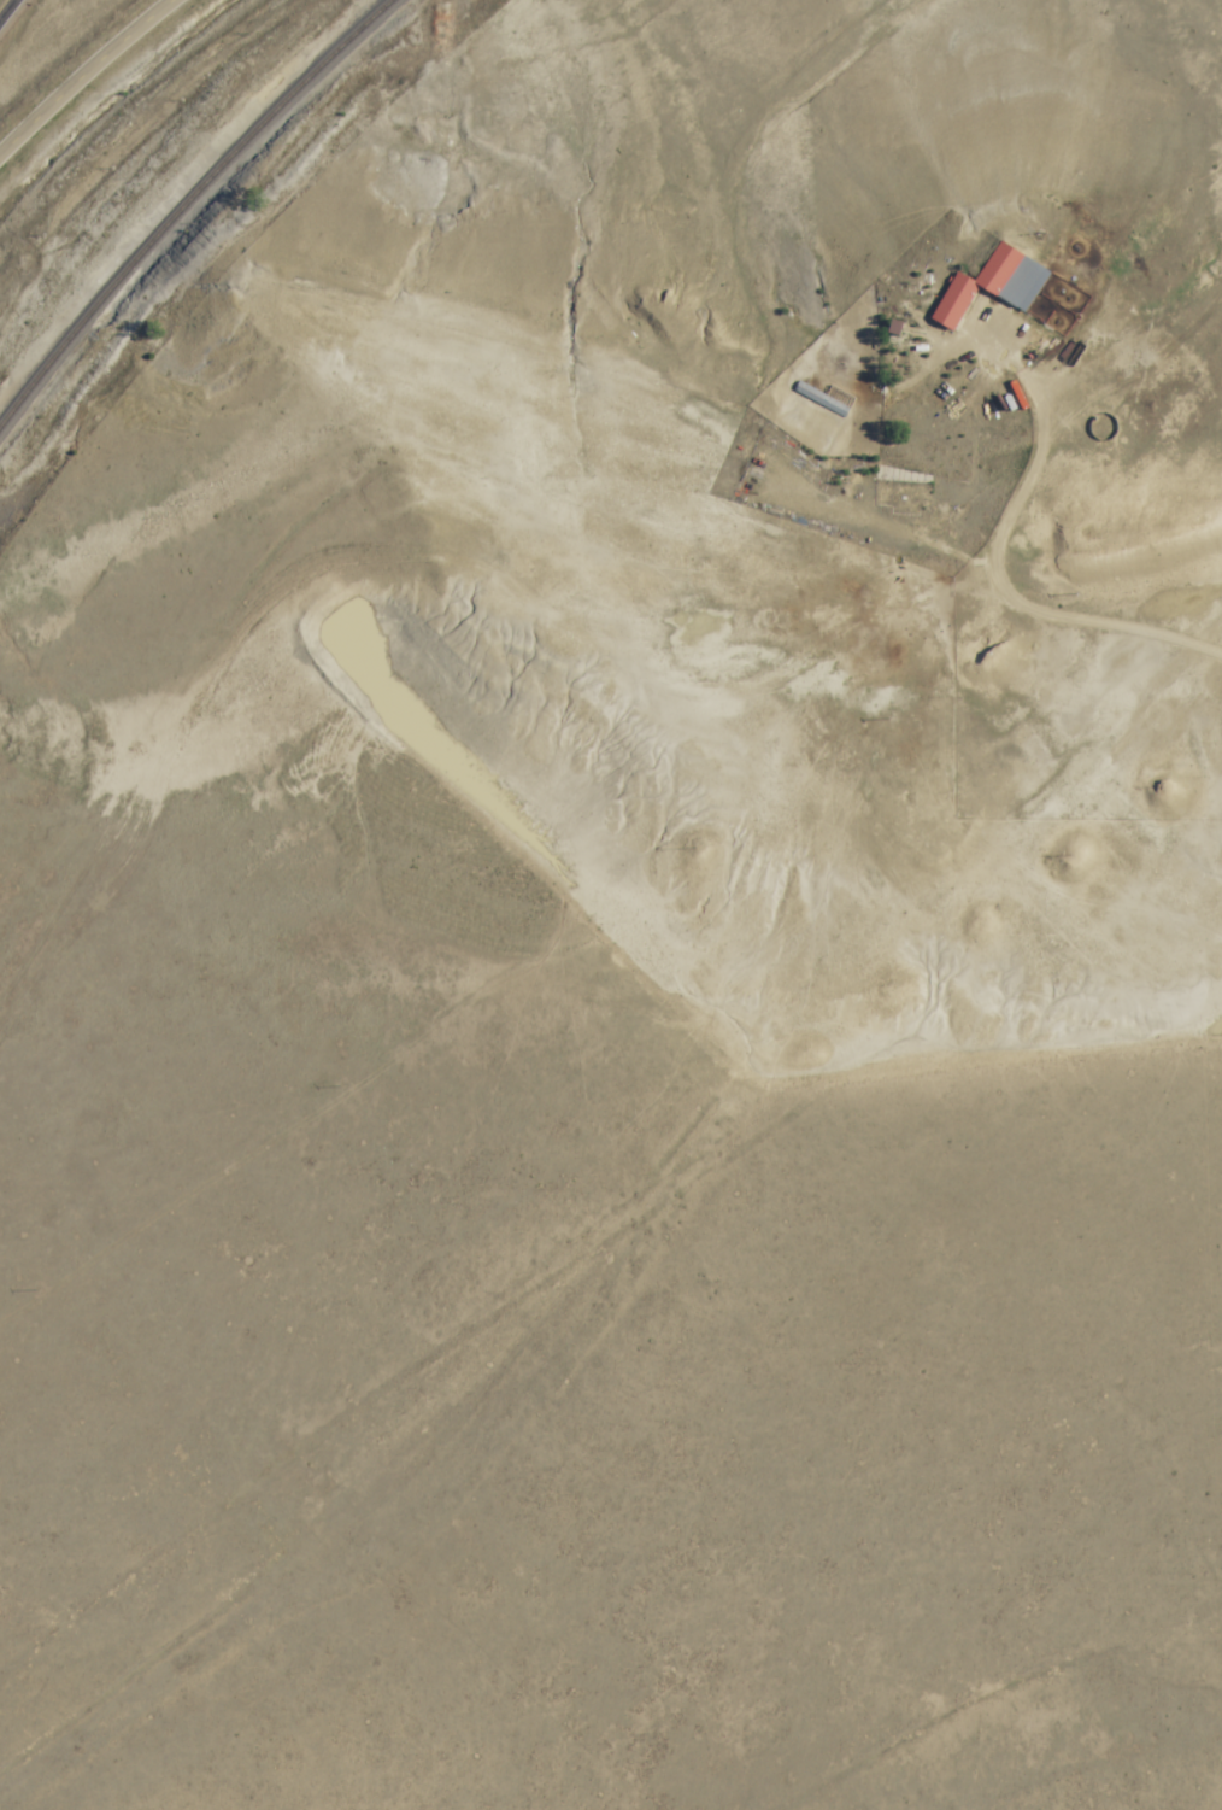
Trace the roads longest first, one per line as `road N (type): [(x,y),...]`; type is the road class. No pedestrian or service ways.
road 1 (tertiary): [(0,156),(174,0)]

